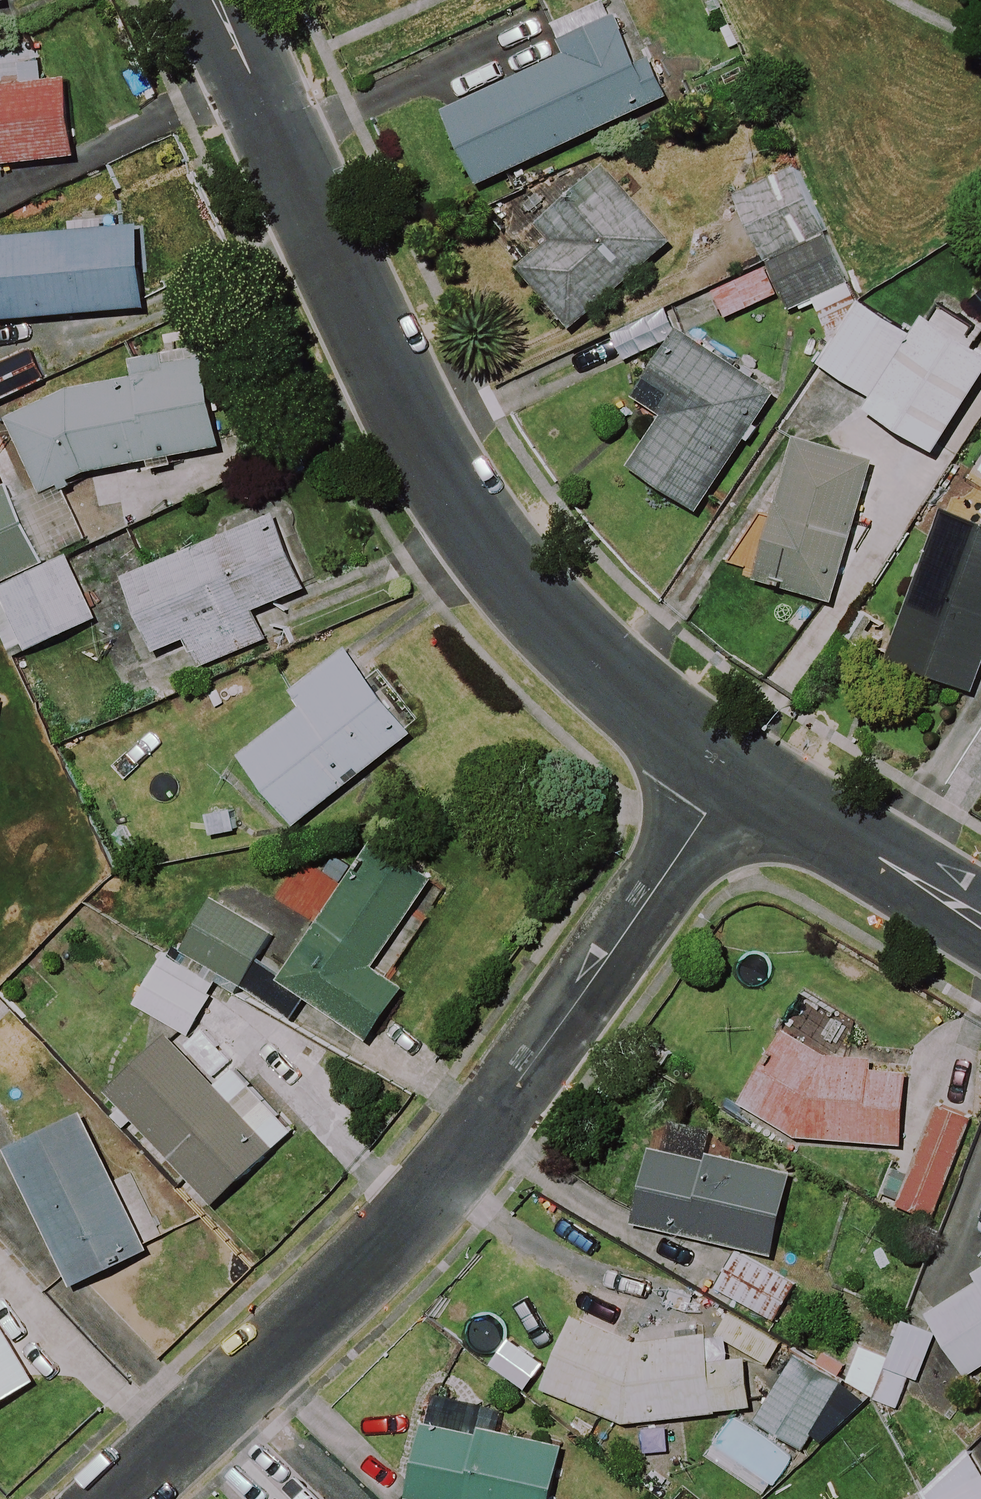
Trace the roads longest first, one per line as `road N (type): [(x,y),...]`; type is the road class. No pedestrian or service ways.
road 1 (residential): [(732,771),(520,1079),(412,1213),(118,1498)]
road 2 (residential): [(732,771),(576,661),(433,476),(219,0)]
road 3 (residential): [(980,920),(732,771)]

